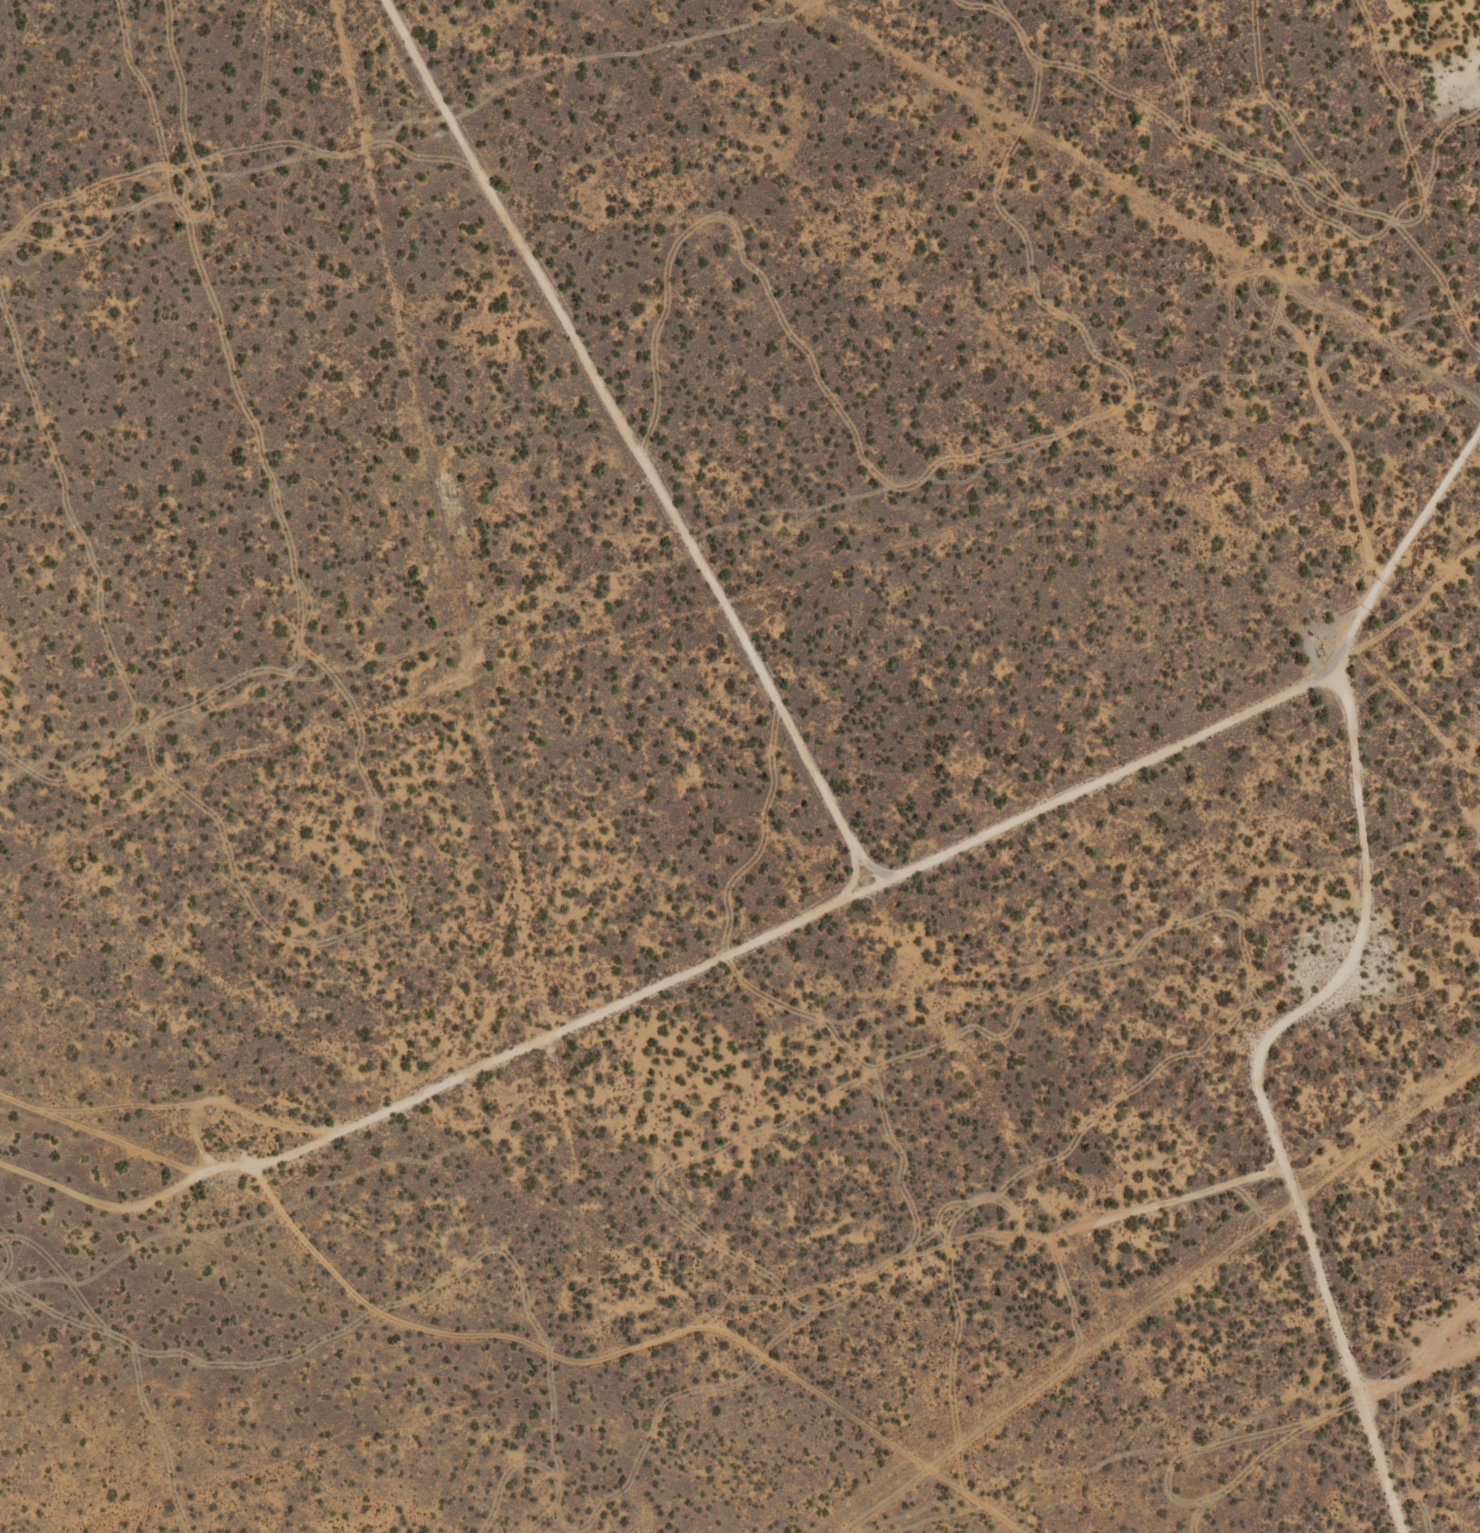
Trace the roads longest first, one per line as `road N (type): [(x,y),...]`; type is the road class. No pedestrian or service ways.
road 1 (track): [(818,886),(376,0)]

